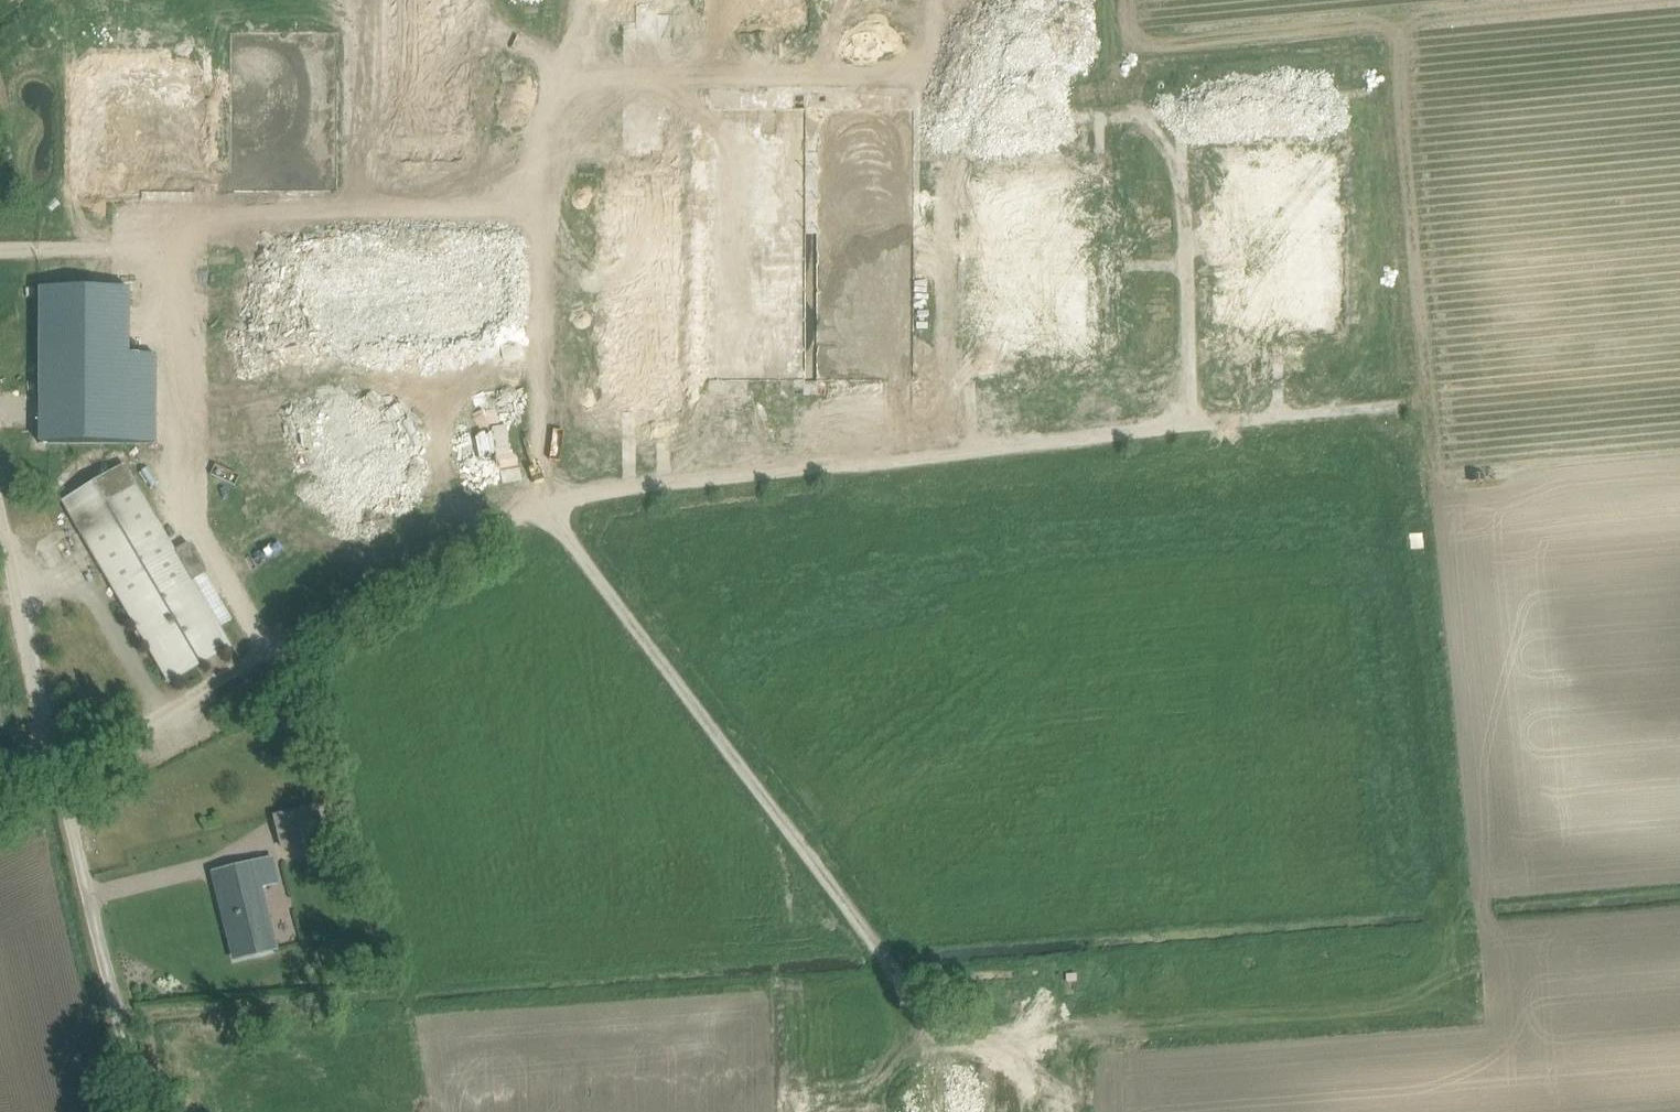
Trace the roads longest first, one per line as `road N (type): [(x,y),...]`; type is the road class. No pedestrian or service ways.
road 1 (unclassified): [(144,1111),(59,765)]

